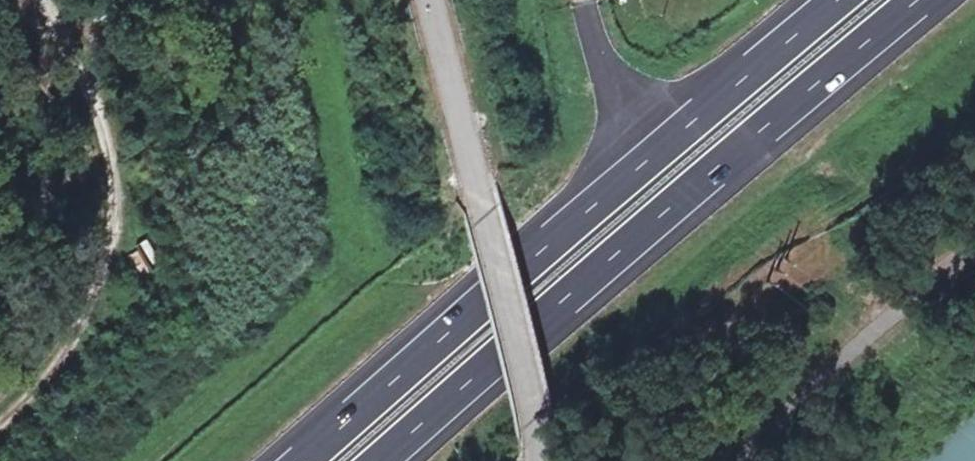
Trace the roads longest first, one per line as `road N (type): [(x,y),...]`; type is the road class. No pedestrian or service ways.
road 1 (motorway): [(382,460),(920,0)]
road 2 (motorway): [(836,0),(299,460)]
road 3 (unclassified): [(426,0),(535,419),(537,460)]

